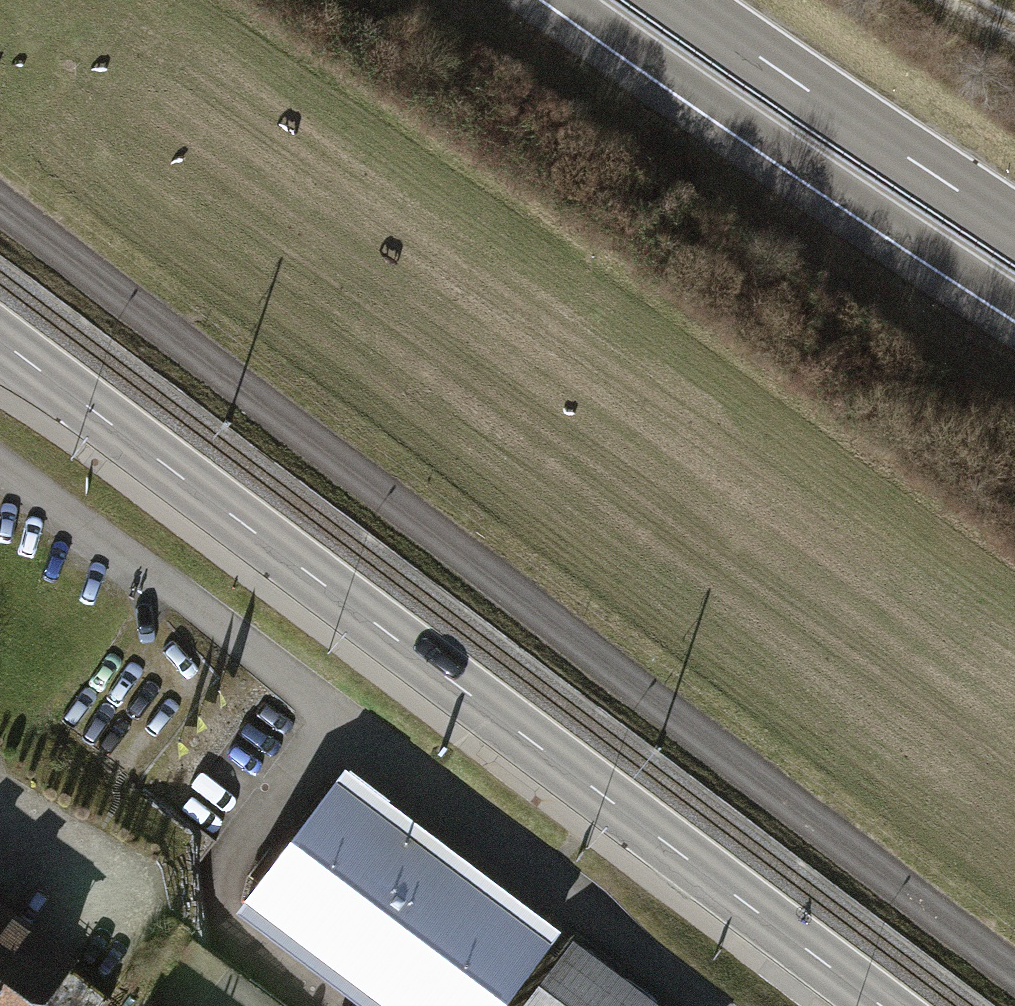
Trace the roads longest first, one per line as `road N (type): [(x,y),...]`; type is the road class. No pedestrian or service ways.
road 1 (residential): [(0,210),(1014,973)]
road 2 (secondary): [(887,1005),(0,342)]
road 3 (trunk): [(568,0),(1014,303)]
road 4 (trunk): [(1014,228),(680,0)]

